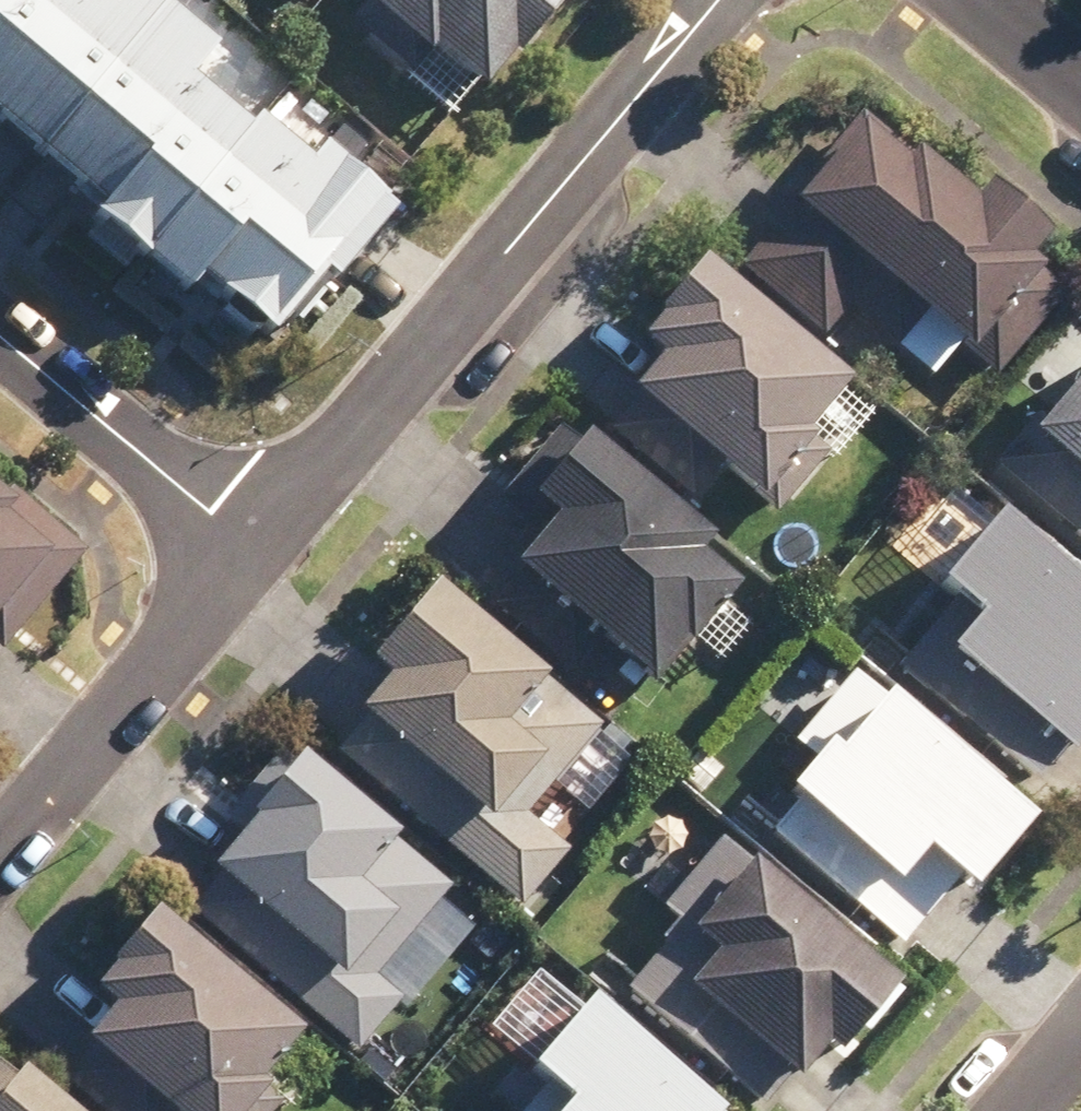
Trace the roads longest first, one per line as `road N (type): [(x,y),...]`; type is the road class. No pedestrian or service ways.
road 1 (residential): [(722,0),(254,551)]
road 2 (residential): [(254,551),(0,855)]
road 3 (residential): [(0,337),(254,551)]
road 4 (residential): [(967,0),(1080,92)]

